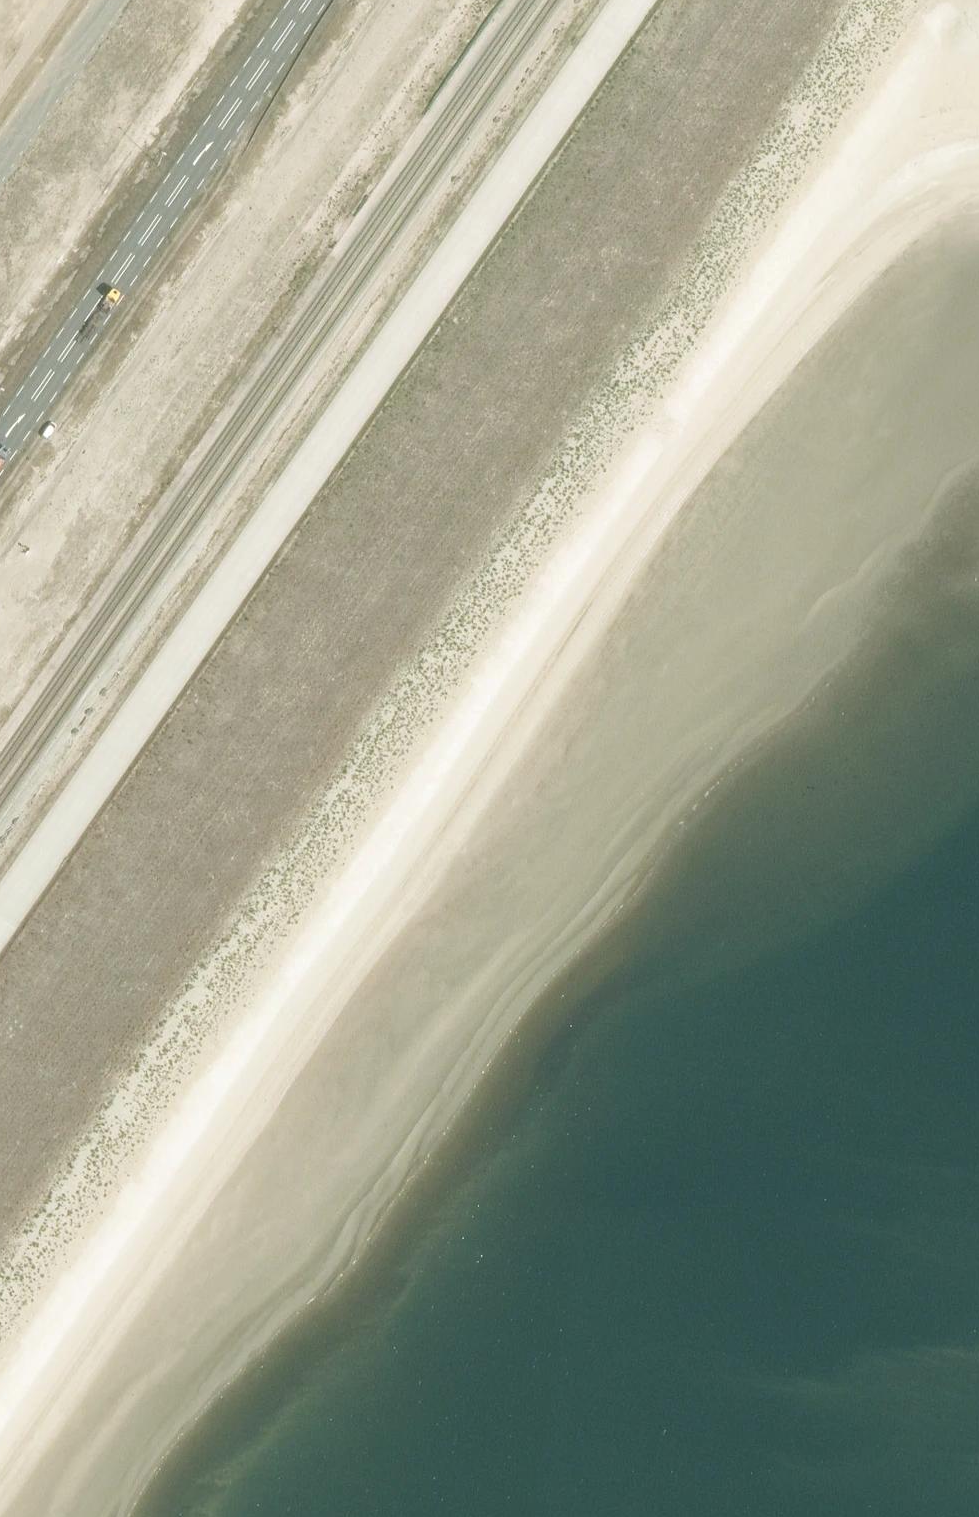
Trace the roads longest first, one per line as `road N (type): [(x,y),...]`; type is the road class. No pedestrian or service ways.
road 1 (unclassified): [(0,1048),(723,0)]
road 2 (secondary): [(311,0),(0,451)]
road 3 (unclassified): [(113,0),(0,164)]

